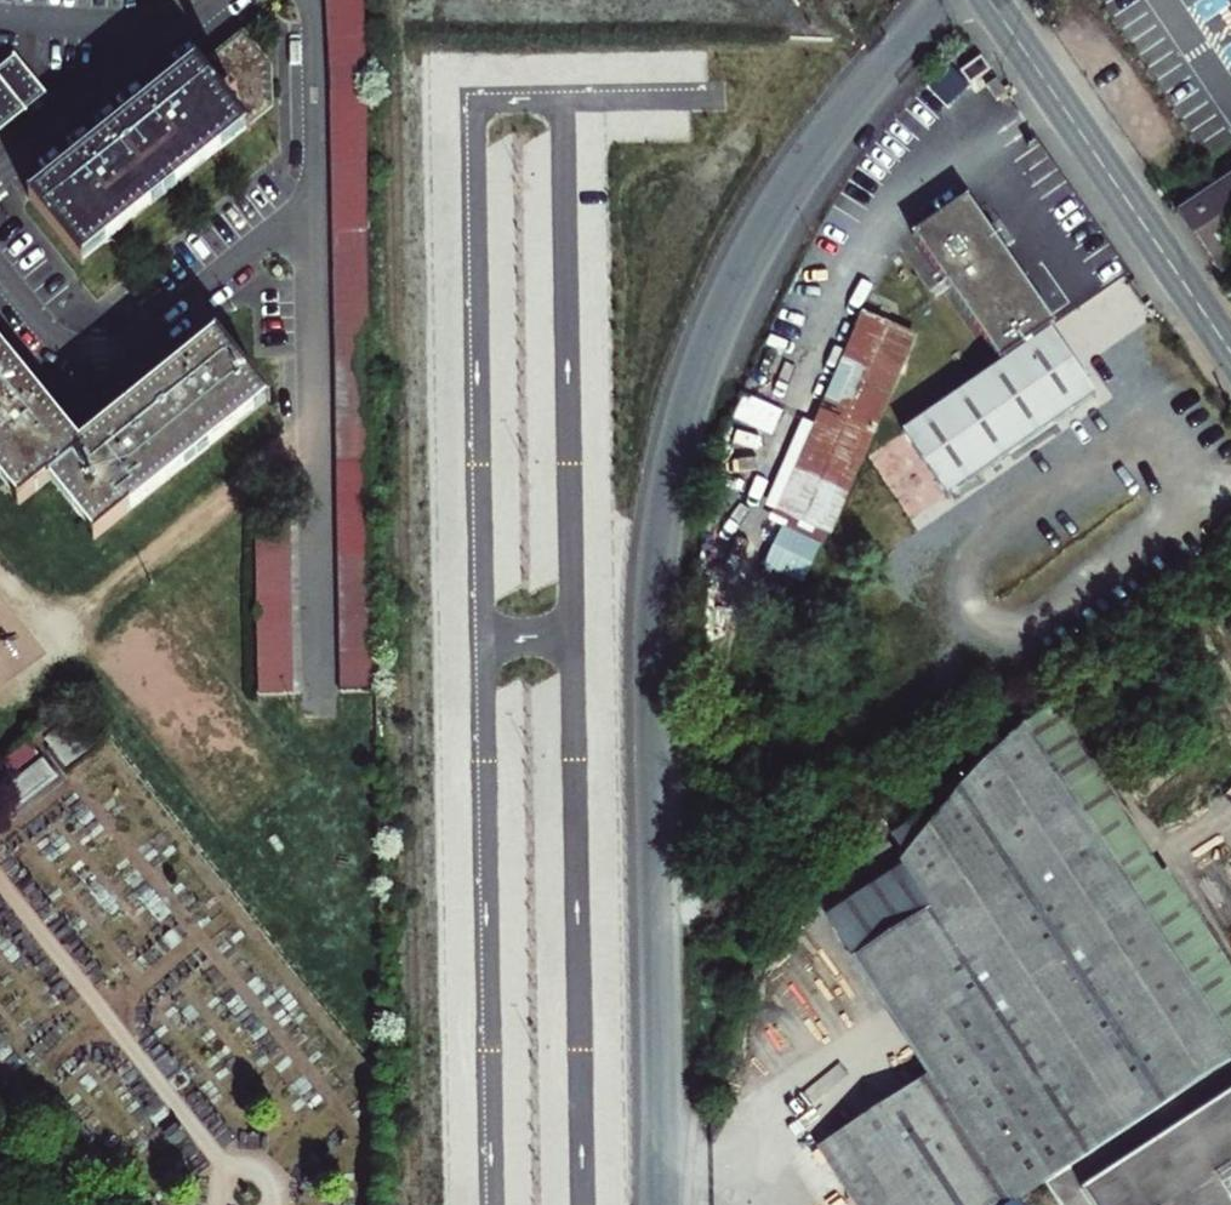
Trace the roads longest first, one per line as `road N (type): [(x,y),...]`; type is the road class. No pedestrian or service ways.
road 1 (residential): [(323,701),(312,202)]
road 2 (tertiary): [(989,0),(1230,352)]
road 3 (residential): [(0,269),(60,340),(118,345),(312,202)]
road 4 (residential): [(218,0),(0,173)]
road 5 (residential): [(312,202),(308,0)]

